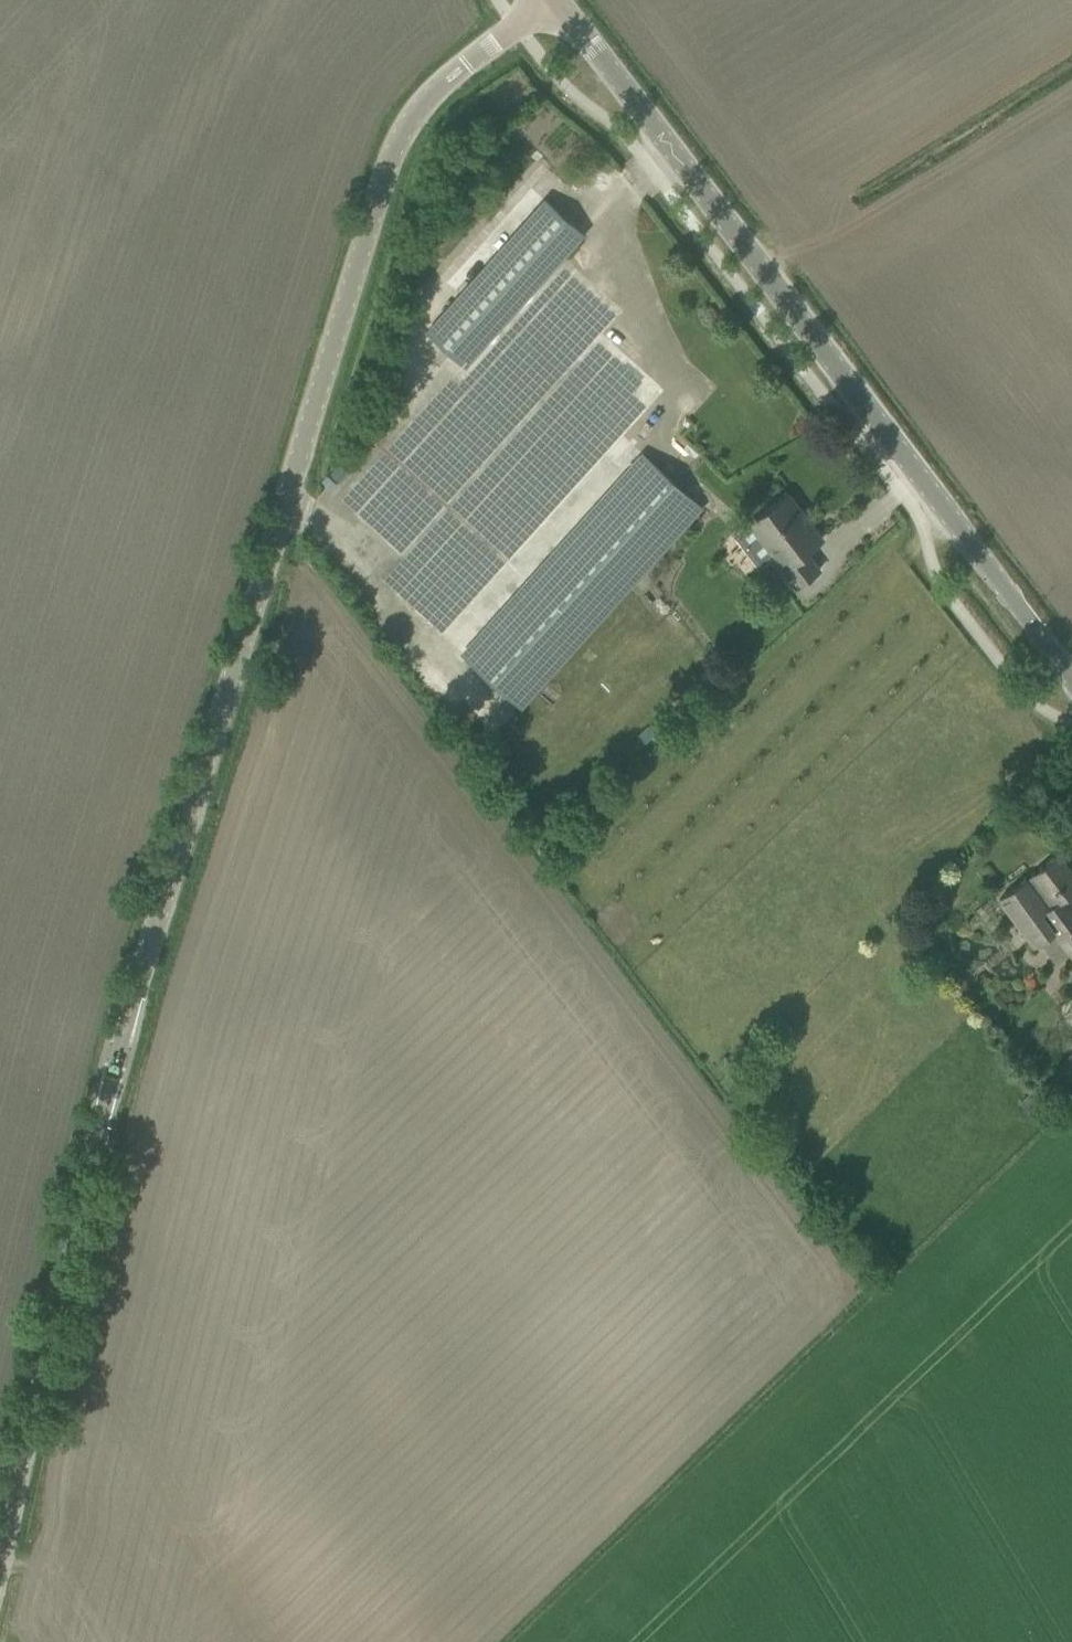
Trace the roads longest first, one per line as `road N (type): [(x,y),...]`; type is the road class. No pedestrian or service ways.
road 1 (unclassified): [(0,1542),(71,1244),(379,192),(416,119),(447,79),(553,2)]
road 2 (tertiary): [(1071,683),(553,2)]

